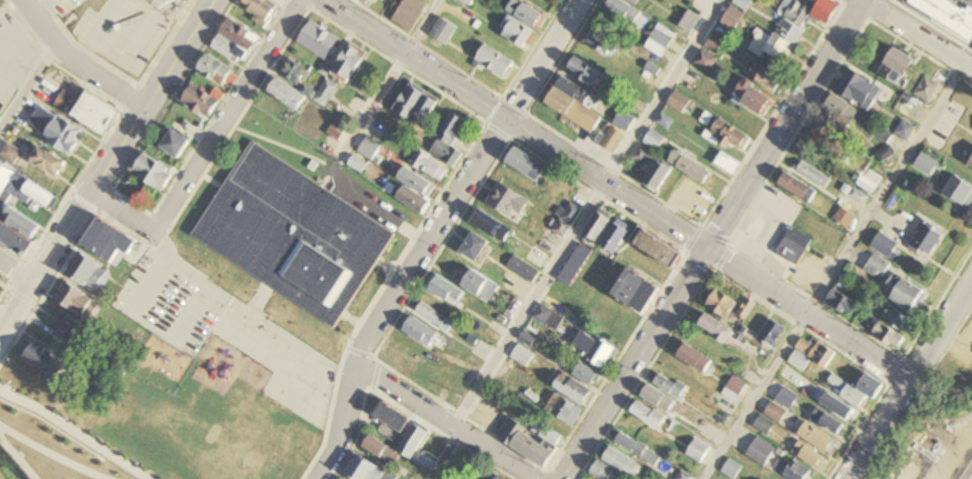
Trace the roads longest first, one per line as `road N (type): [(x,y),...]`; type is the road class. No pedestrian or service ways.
road 1 (residential): [(909,381),(324,0)]
road 2 (secondary): [(558,478),(861,0)]
road 3 (residential): [(580,0),(367,335),(341,436),(316,478)]
road 4 (residential): [(0,329),(214,0)]
road 5 (residential): [(153,231),(301,0)]
road 6 (residential): [(847,478),(971,281)]
road 7 (residential): [(537,478),(356,362)]
road 8 (residential): [(971,70),(861,0)]

